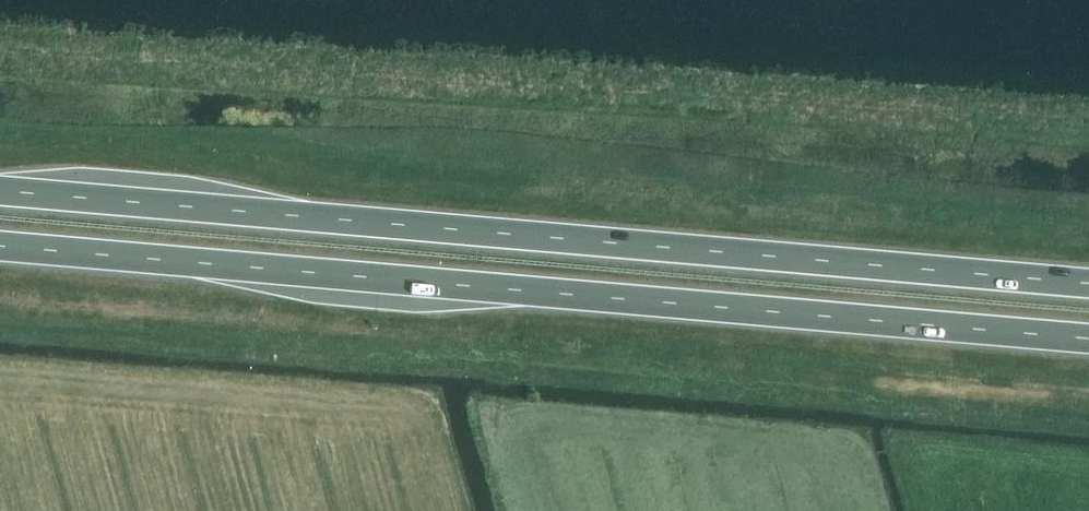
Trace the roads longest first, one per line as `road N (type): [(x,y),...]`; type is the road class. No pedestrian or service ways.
road 1 (trunk): [(1088,284),(0,191)]
road 2 (trunk): [(0,247),(1088,339)]

